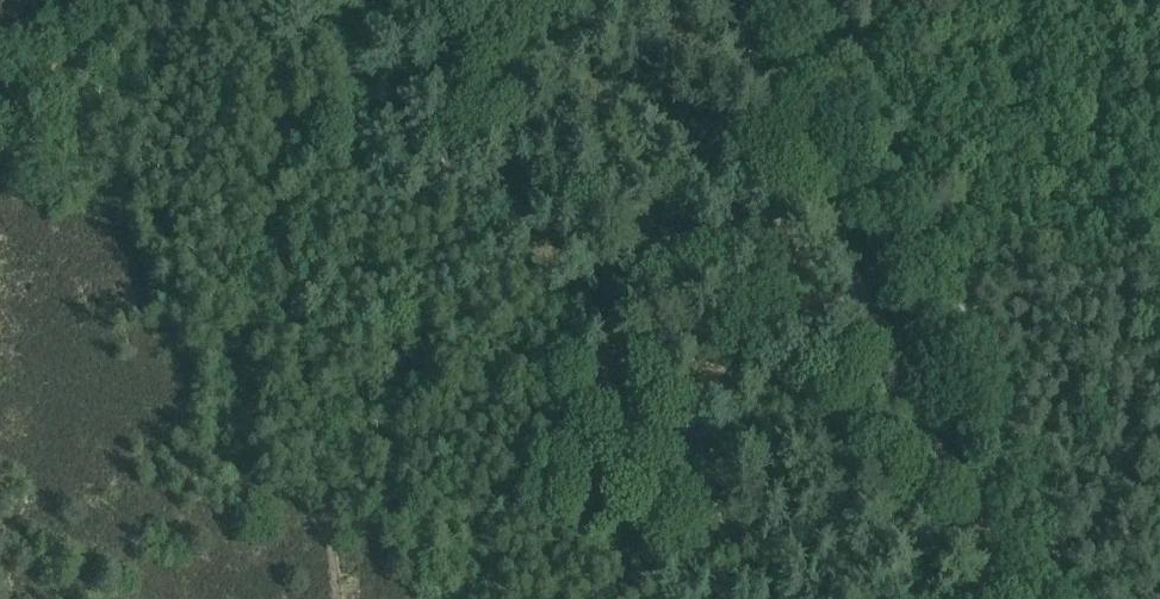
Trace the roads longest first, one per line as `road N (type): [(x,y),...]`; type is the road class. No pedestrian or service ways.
road 1 (track): [(999,598),(849,251),(725,0)]
road 2 (track): [(0,198),(38,0)]

